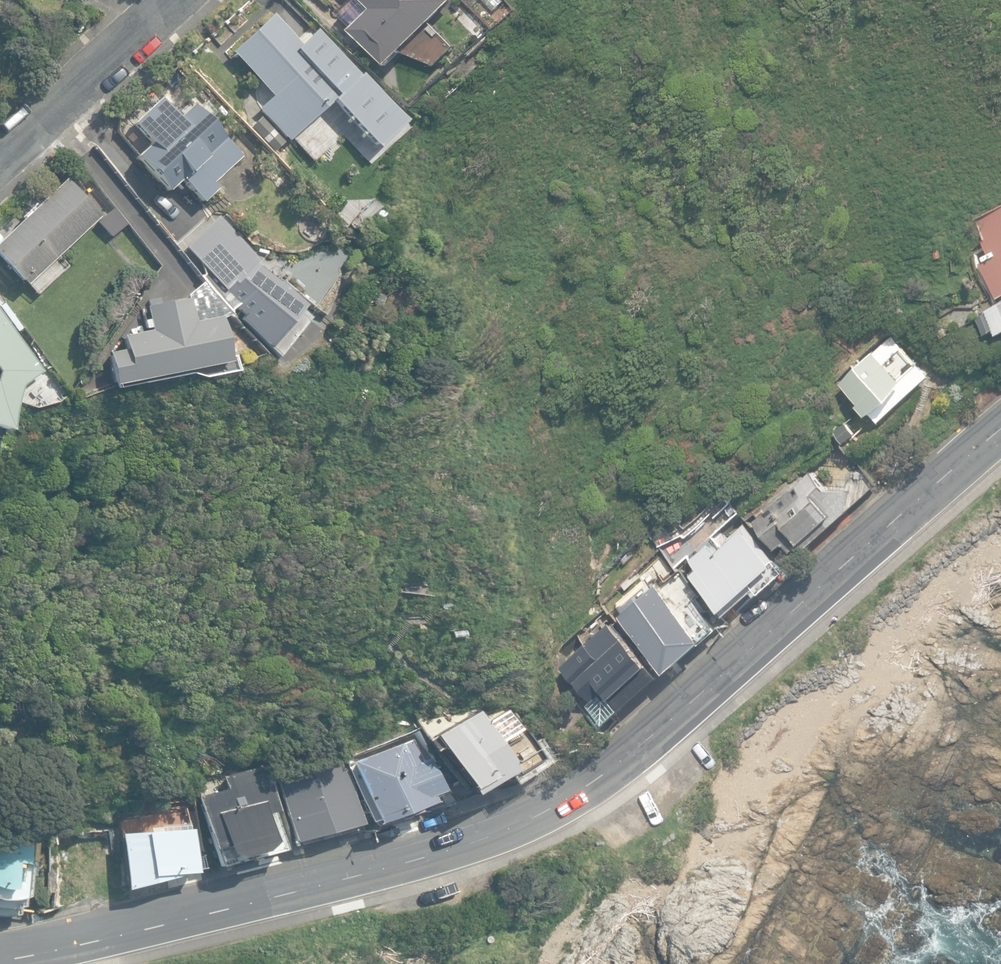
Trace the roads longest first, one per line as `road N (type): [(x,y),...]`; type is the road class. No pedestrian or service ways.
road 1 (secondary): [(1000,440),(642,756),(571,799),(487,834),(0,952)]
road 2 (residential): [(173,0),(0,157)]

